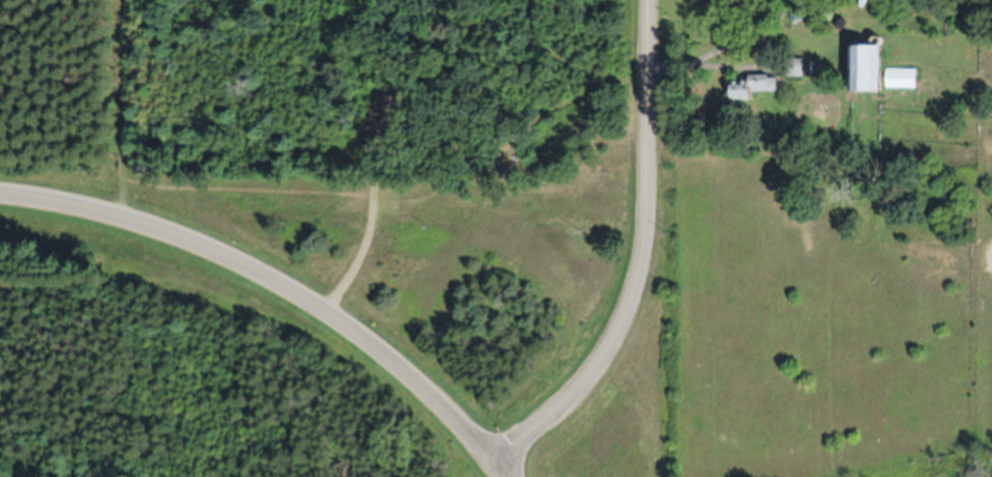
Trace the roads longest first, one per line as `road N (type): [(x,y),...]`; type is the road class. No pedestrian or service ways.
road 1 (secondary): [(0,188),(148,223),(282,281),(357,332),(501,465)]
road 2 (secondary): [(501,465),(598,357),(631,300),(646,238),(650,0)]

